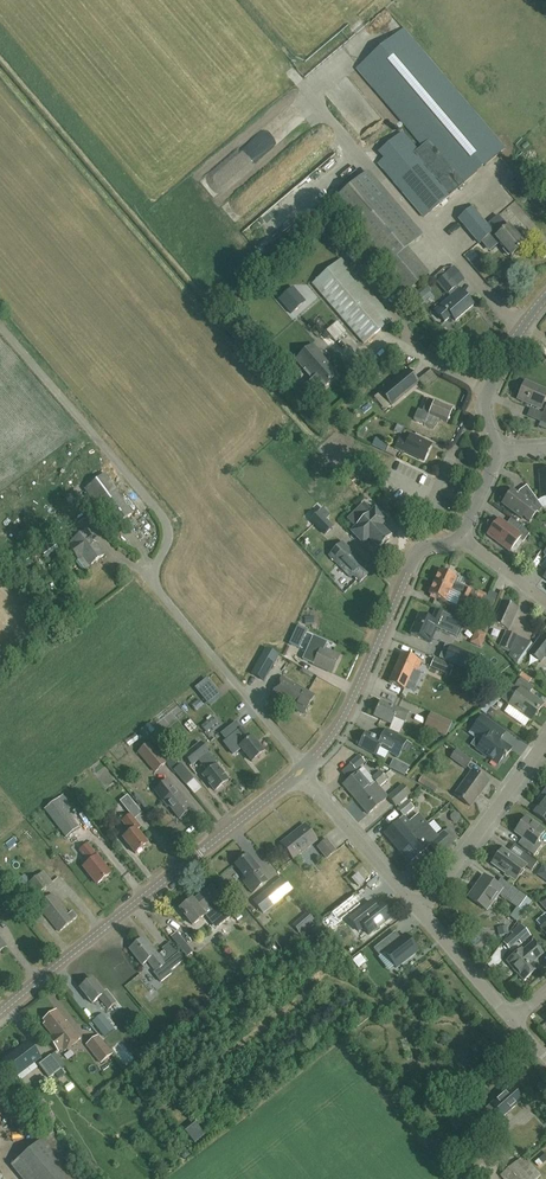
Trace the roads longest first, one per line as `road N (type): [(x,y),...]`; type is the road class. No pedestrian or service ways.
road 1 (unclassified): [(304,767),(161,593),(163,514),(0,323)]
road 2 (tertiary): [(0,1010),(304,767)]
road 3 (tertiary): [(304,767),(337,730),(426,547)]
road 4 (unclassified): [(420,912),(545,739)]
road 5 (unclassified): [(420,912),(304,767)]
road 6 (tertiary): [(496,450),(485,402),(545,297)]
road 7 (unclassified): [(512,1019),(420,912)]

